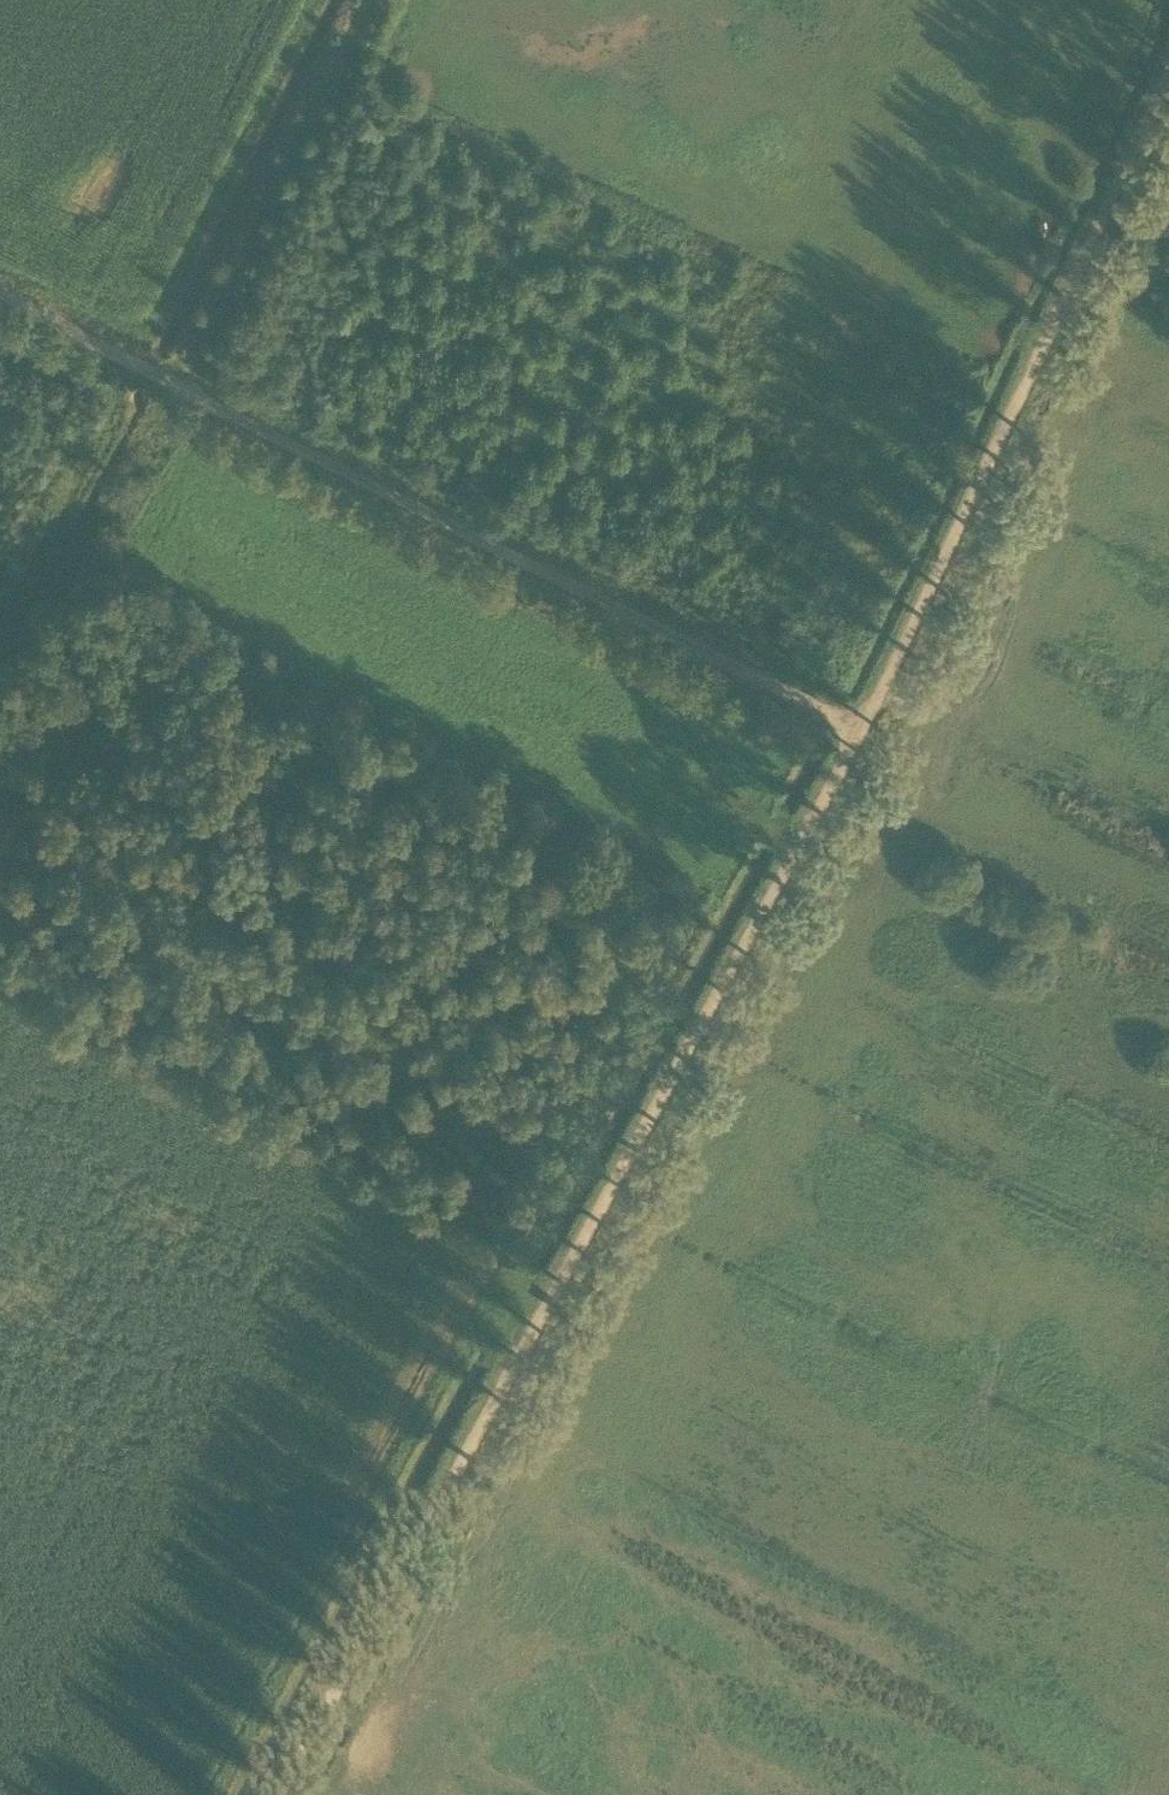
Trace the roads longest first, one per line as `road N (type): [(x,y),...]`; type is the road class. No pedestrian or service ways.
road 1 (track): [(286,1794),(860,737)]
road 2 (track): [(860,737),(0,298)]
road 3 (track): [(860,737),(988,502),(1088,279)]
road 4 (track): [(173,389),(359,0)]
road 5 (track): [(1088,279),(1168,99)]

